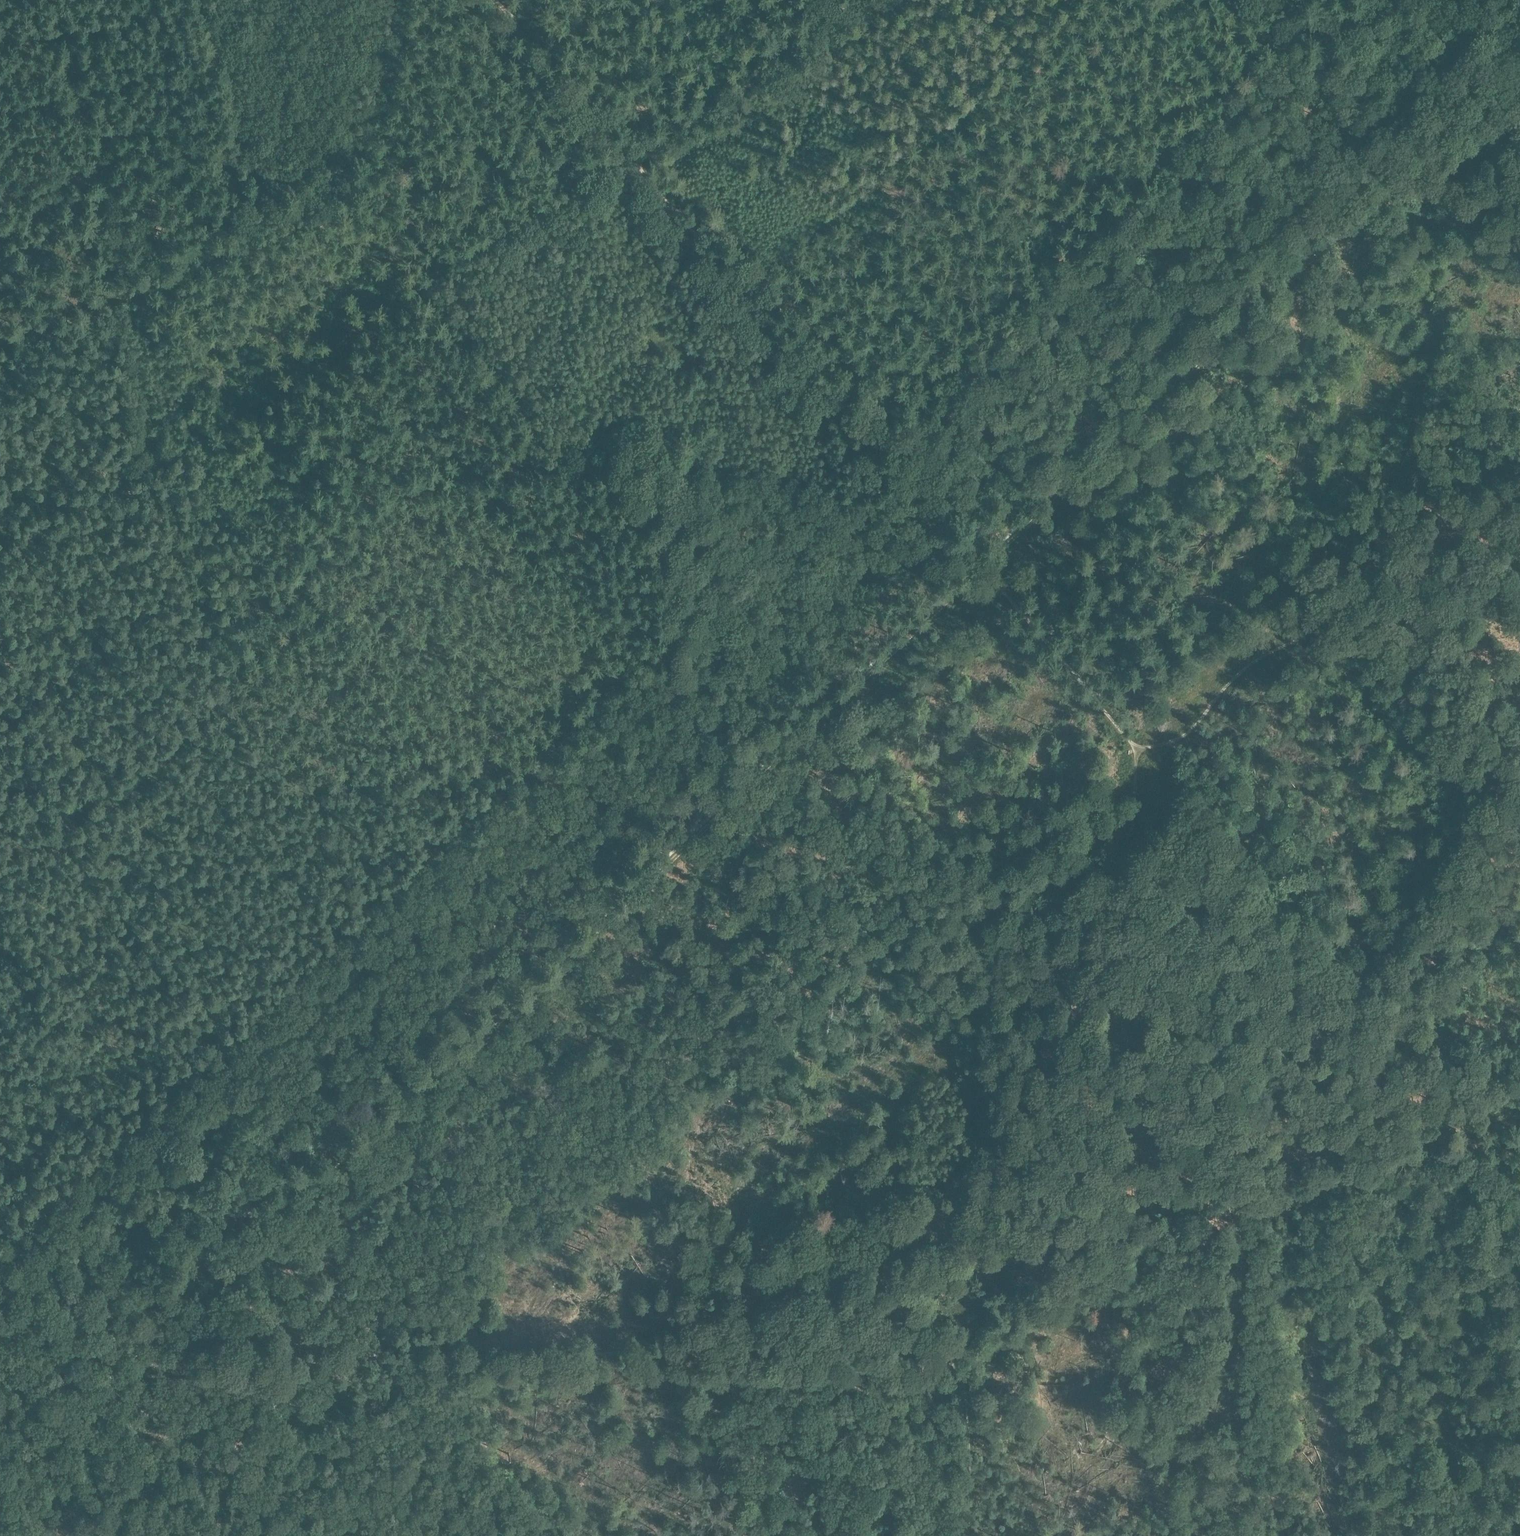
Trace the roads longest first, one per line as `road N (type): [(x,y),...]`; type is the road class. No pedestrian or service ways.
road 1 (track): [(0,843),(62,823),(168,749),(338,536),(436,482),(556,463),(662,461),(736,468),(933,512)]
road 2 (track): [(35,1331),(320,1351),(621,1349),(979,1253)]
road 3 (track): [(1138,748),(626,150)]
road 4 (track): [(1182,1196),(1368,1007),(1496,808),(1519,743)]
road 5 (track): [(1138,748),(1123,856),(1001,1069),(979,1253)]
road 6 (track): [(1519,598),(1428,599),(1311,631),(1239,679),(1199,727),(1138,748)]
road 7 (track): [(1229,1535),(1238,1200),(1232,1182)]
road 8 (track): [(35,1331),(202,1535)]
road 9 (track): [(979,1253),(1182,1196)]
road 10 (track): [(1519,252),(1460,110)]

